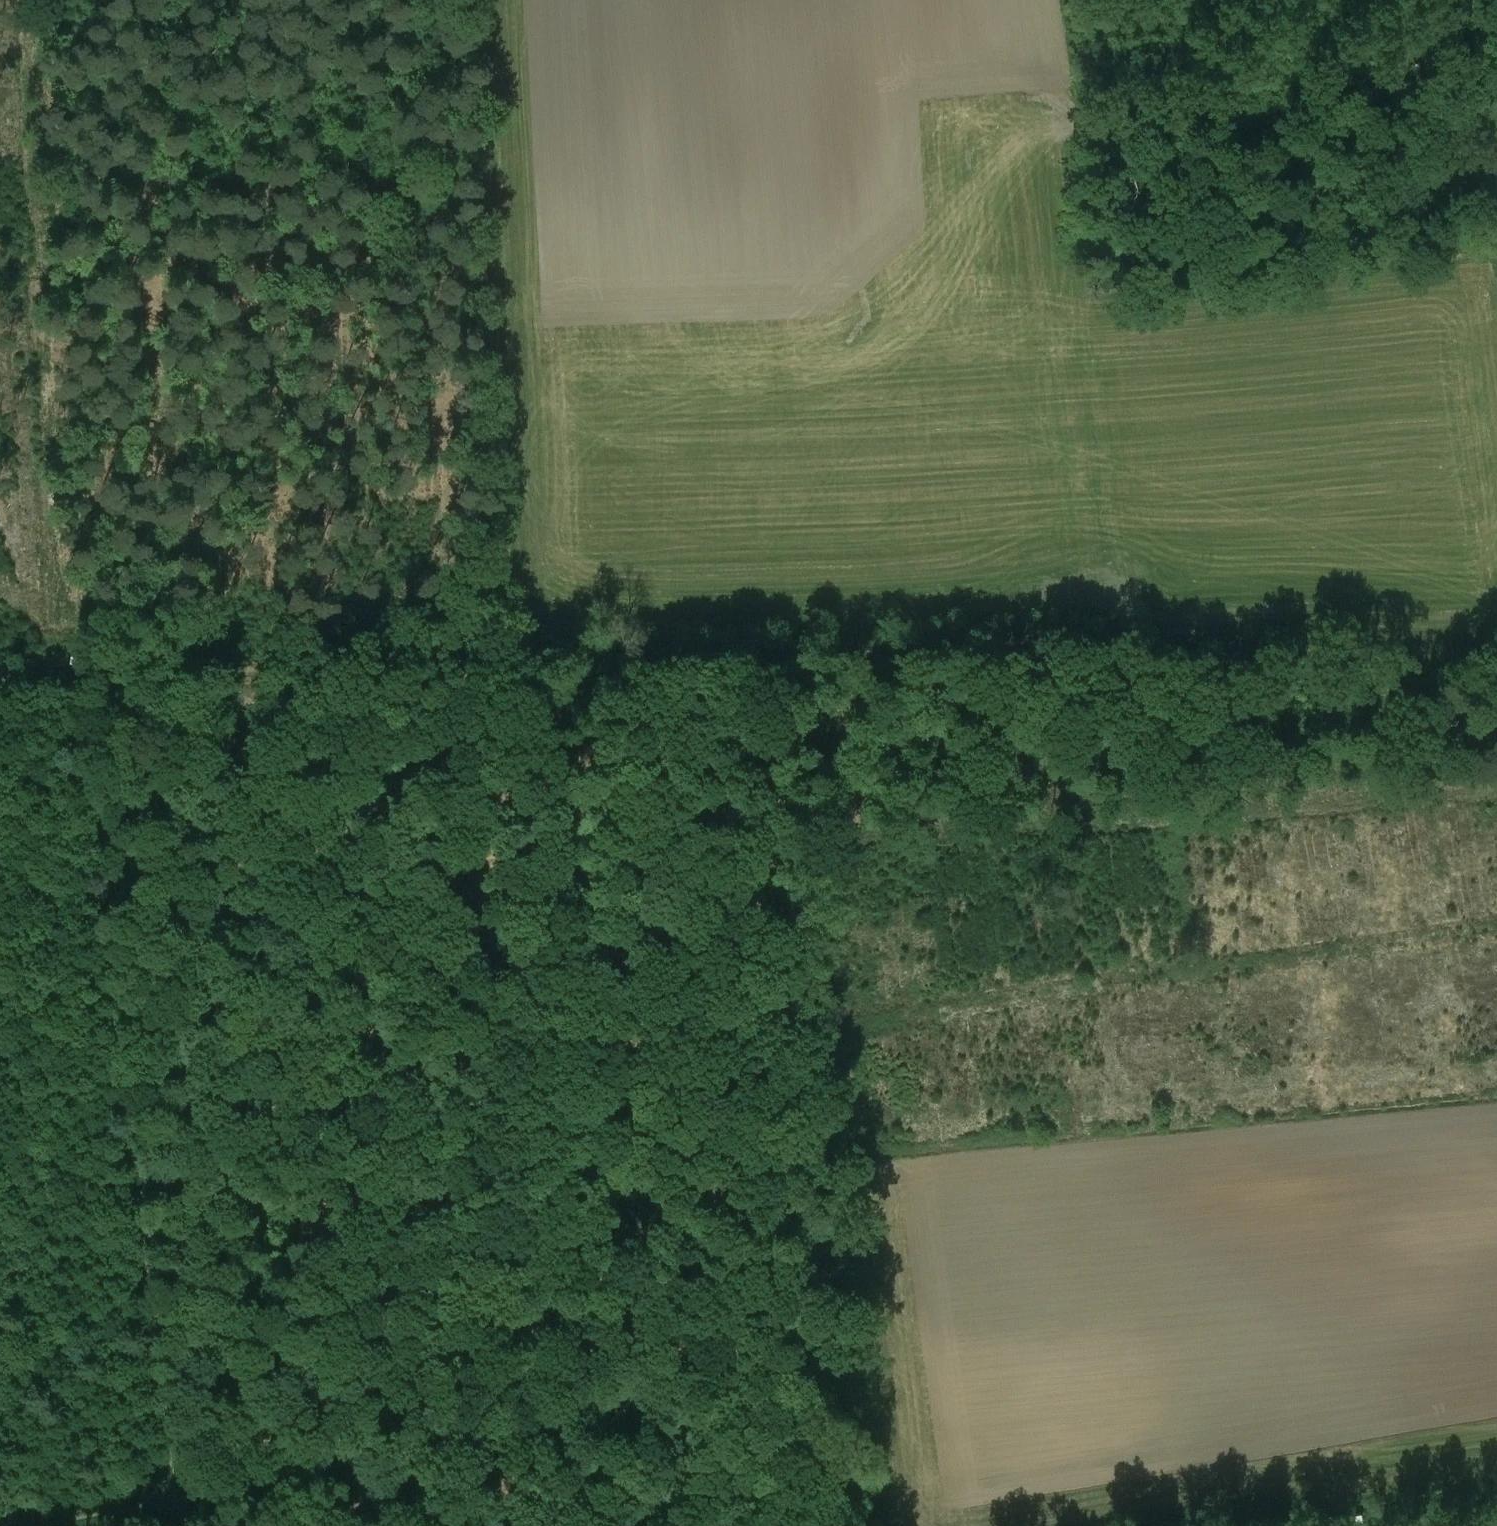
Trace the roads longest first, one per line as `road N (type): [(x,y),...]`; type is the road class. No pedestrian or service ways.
road 1 (unclassified): [(1496,134),(1478,0)]

